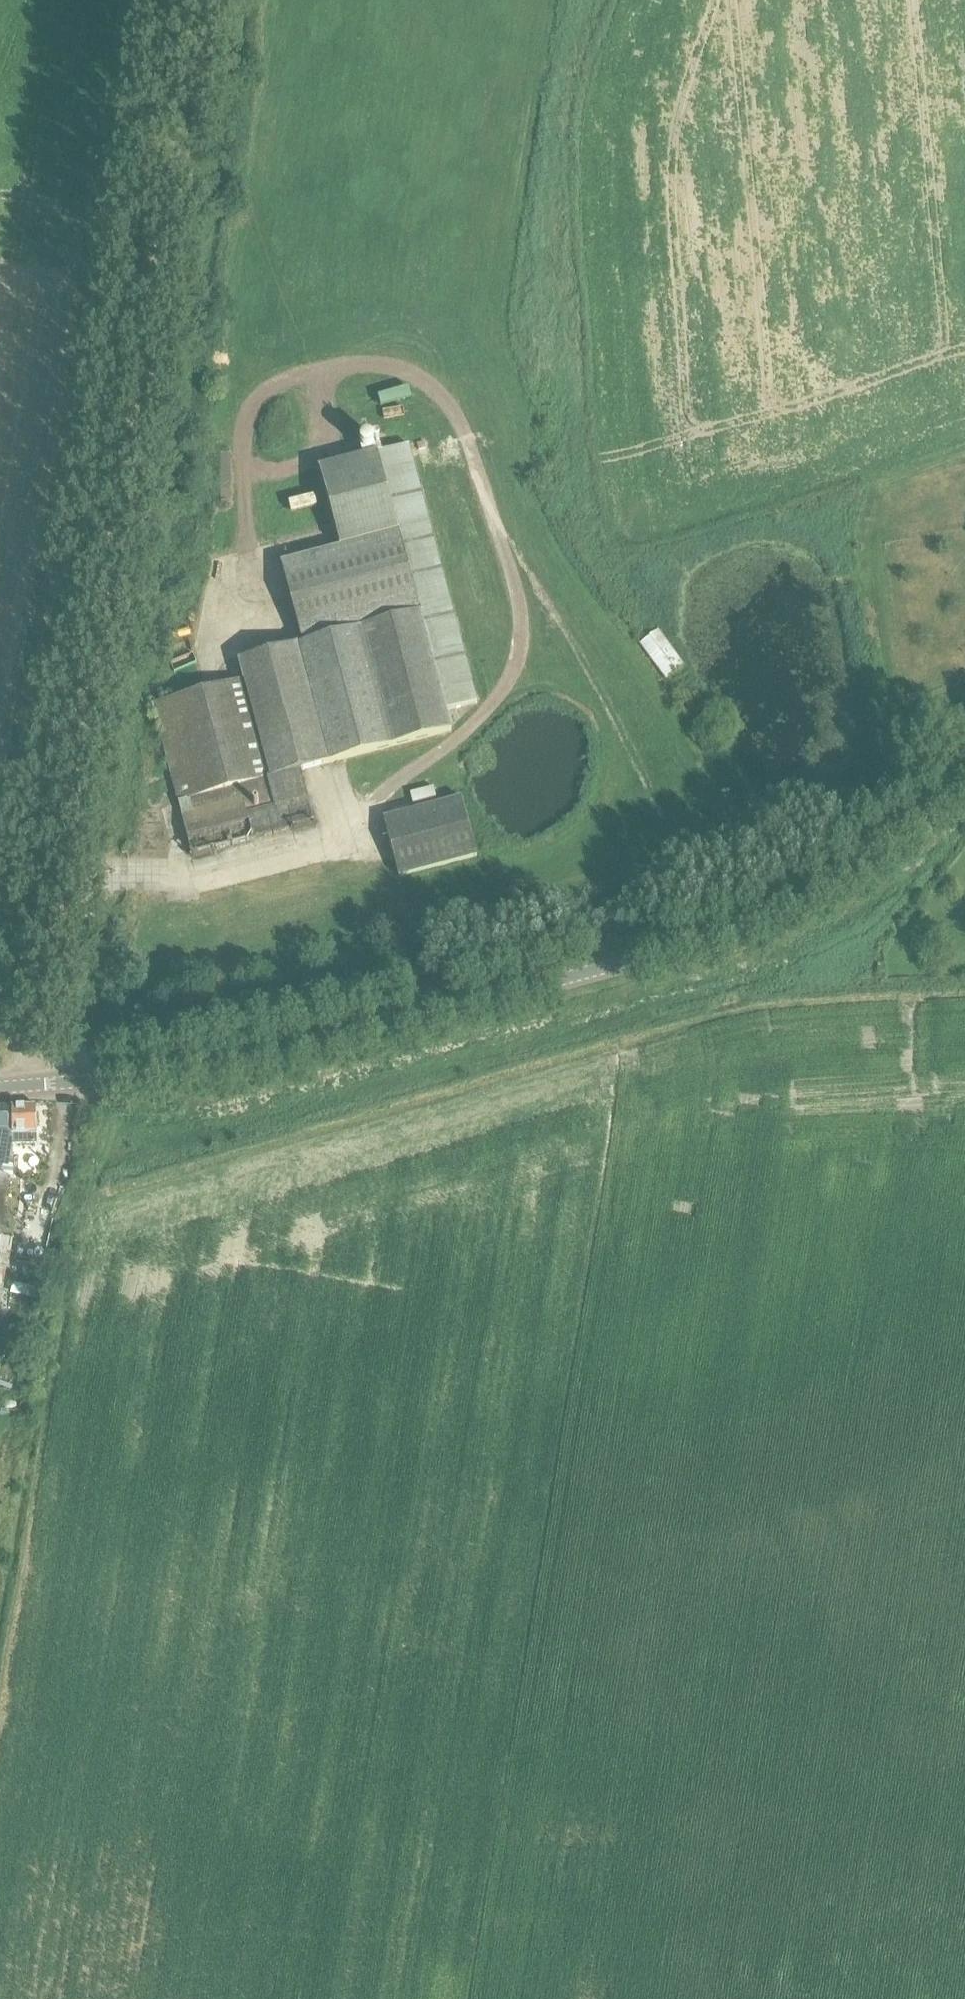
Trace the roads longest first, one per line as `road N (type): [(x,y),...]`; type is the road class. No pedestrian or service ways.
road 1 (track): [(29,1087),(191,0)]
road 2 (tertiary): [(0,1089),(233,1064),(693,943),(806,897),(964,780)]

